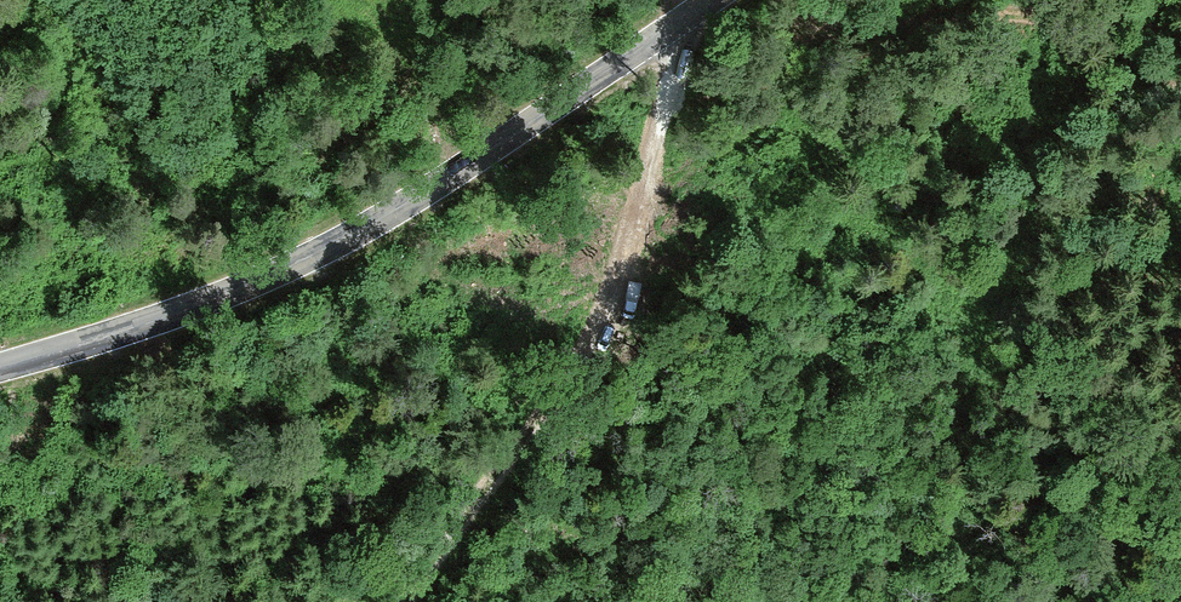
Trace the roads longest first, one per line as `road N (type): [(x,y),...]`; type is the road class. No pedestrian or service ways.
road 1 (tertiary): [(718,0),(513,146),(293,260),(75,352),(0,373)]
road 2 (track): [(382,601),(581,326),(599,258),(649,157),(655,45)]

